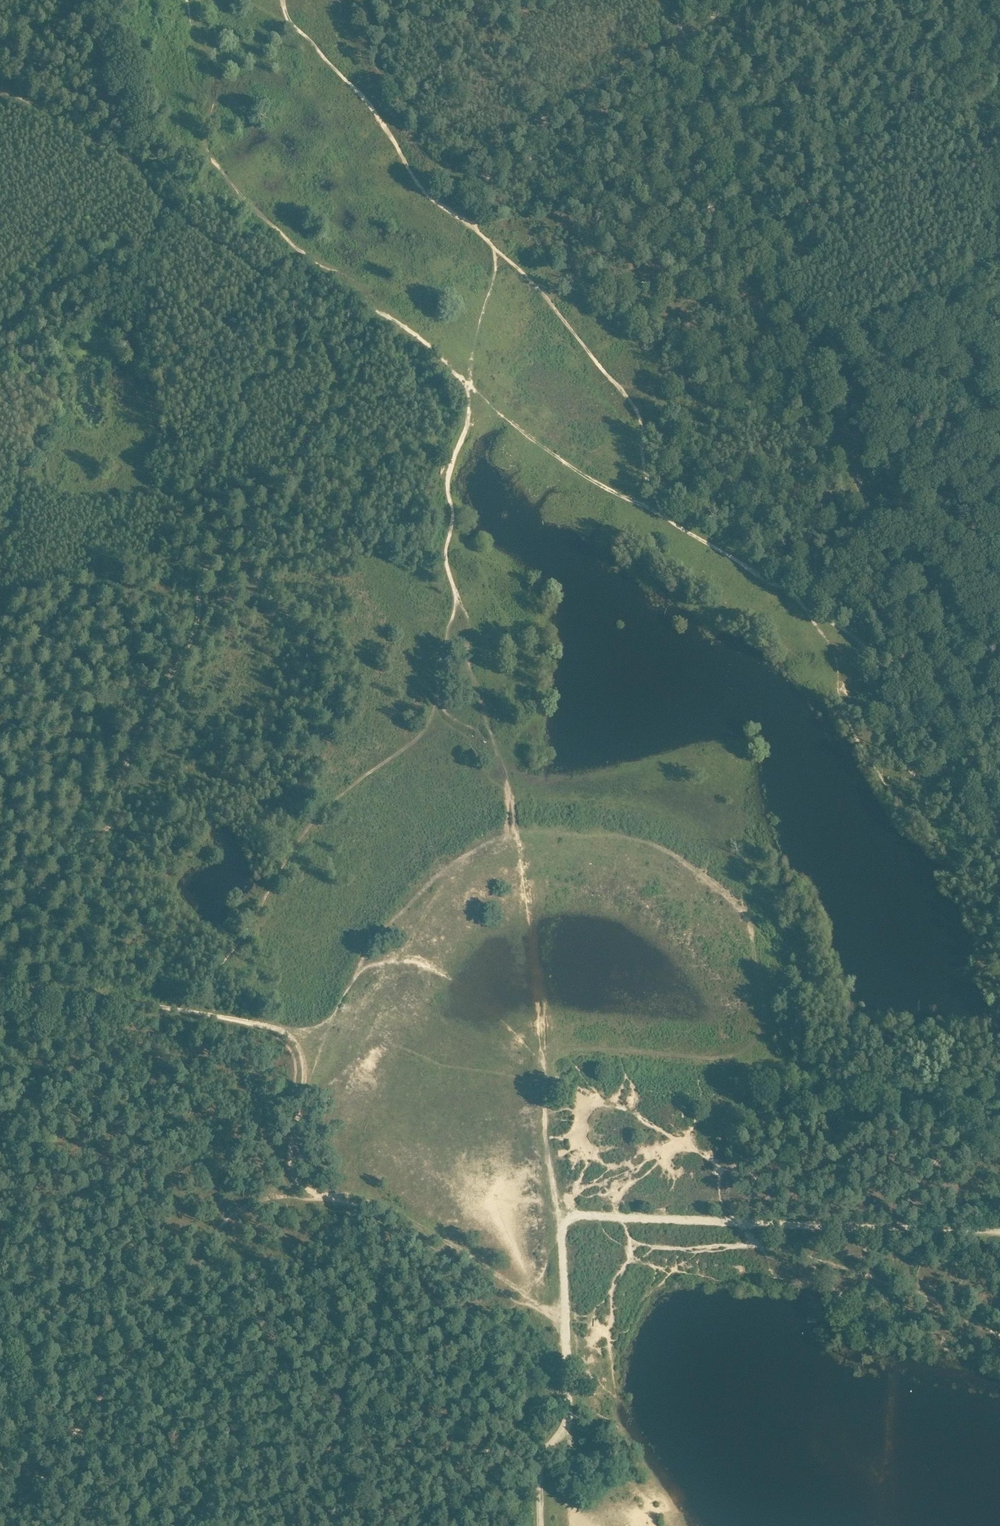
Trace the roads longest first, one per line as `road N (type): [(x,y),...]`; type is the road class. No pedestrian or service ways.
road 1 (track): [(999,835),(682,34)]
road 2 (track): [(0,1454),(547,1451)]
road 3 (track): [(999,1233),(579,1216),(562,1230),(565,1329)]
road 4 (track): [(289,1036),(305,1067),(289,1154),(301,1188),(371,1206),(565,1329)]
road 5 (track): [(0,988),(289,1036)]

